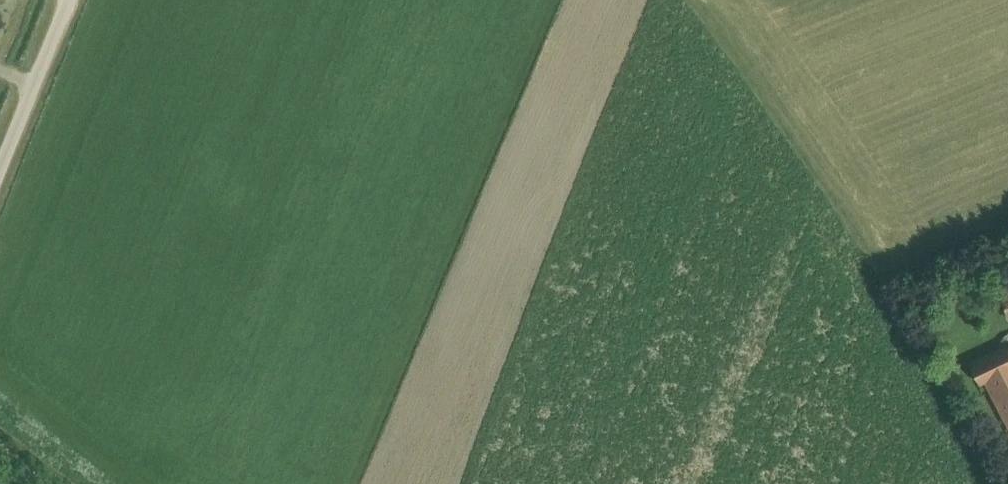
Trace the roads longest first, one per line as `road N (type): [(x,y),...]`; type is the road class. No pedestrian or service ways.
road 1 (unclassified): [(0,139),(55,0)]

